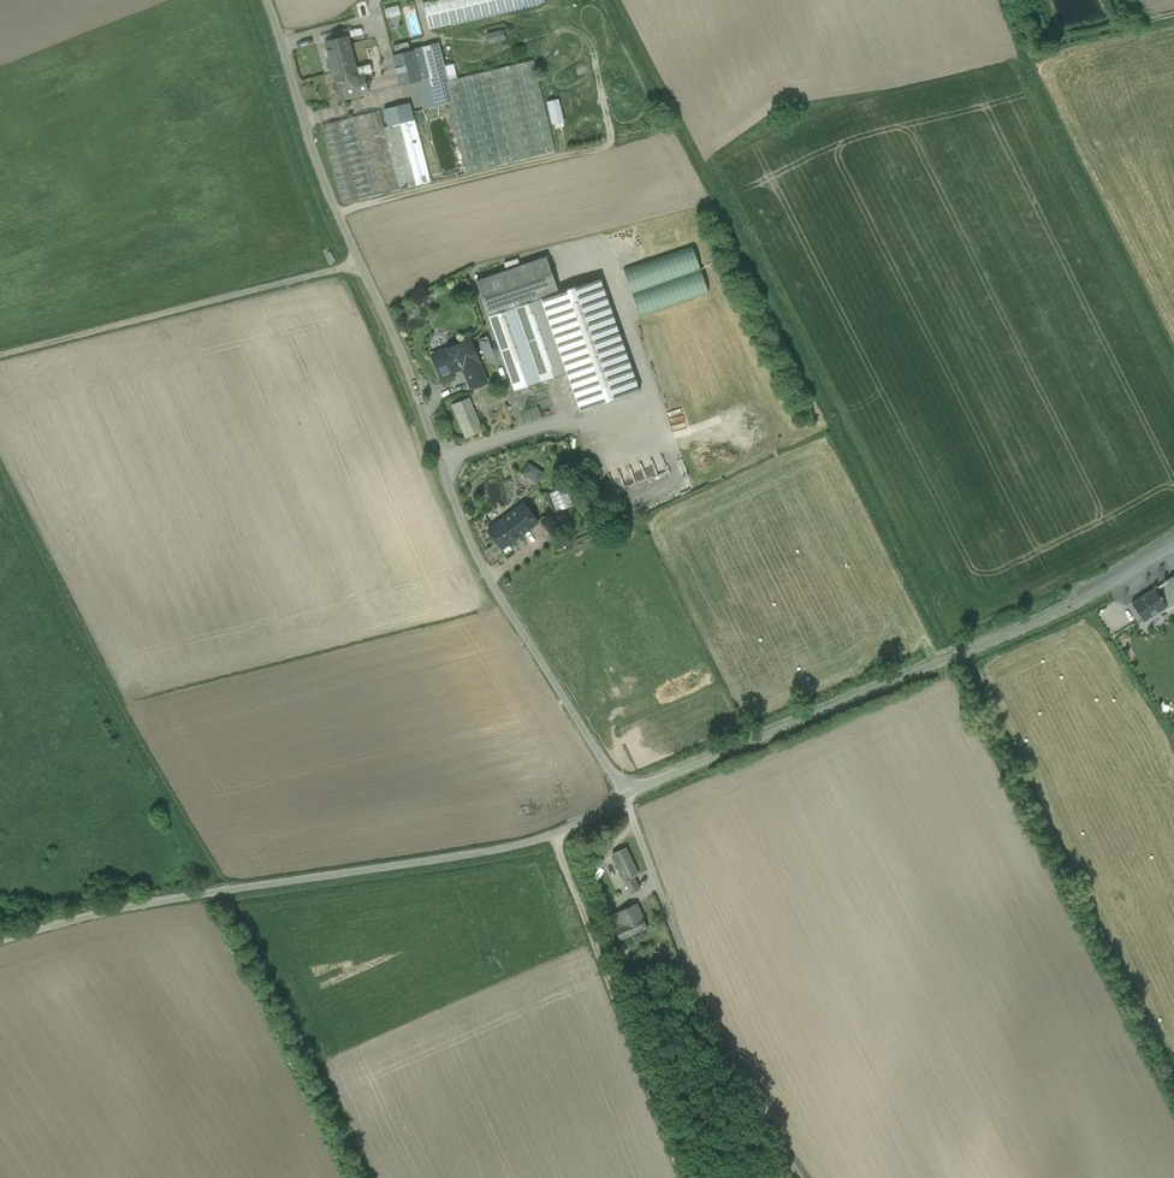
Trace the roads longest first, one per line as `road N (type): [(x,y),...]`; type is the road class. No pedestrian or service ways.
road 1 (residential): [(624,795),(474,555),(401,356),(310,150),(266,0)]
road 2 (unclassified): [(624,795),(520,845),(108,911),(0,940)]
road 3 (unclassified): [(1173,546),(1052,615),(624,795)]
road 4 (track): [(803,1177),(728,1063),(624,795)]
road 5 (track): [(359,261),(0,355)]
road 6 (track): [(684,1177),(550,834)]
road 7 (track): [(1173,15),(1056,42)]

